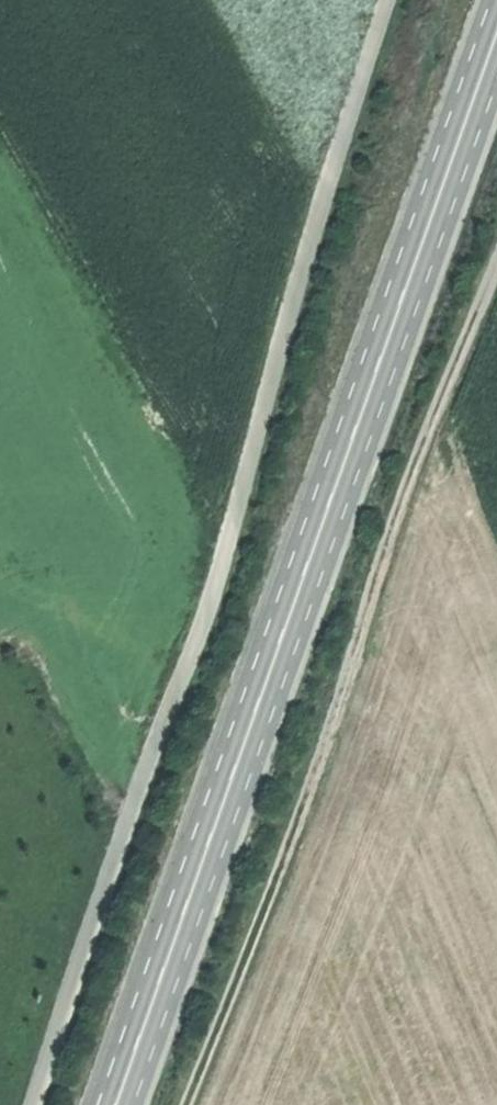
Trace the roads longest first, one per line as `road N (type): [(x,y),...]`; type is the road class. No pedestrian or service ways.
road 1 (track): [(389,0),(323,198),(212,592),(140,782),(34,1104)]
road 2 (secondary): [(119,1104),(496,44)]
road 3 (track): [(187,1104),(285,859),(402,501),(496,269)]

